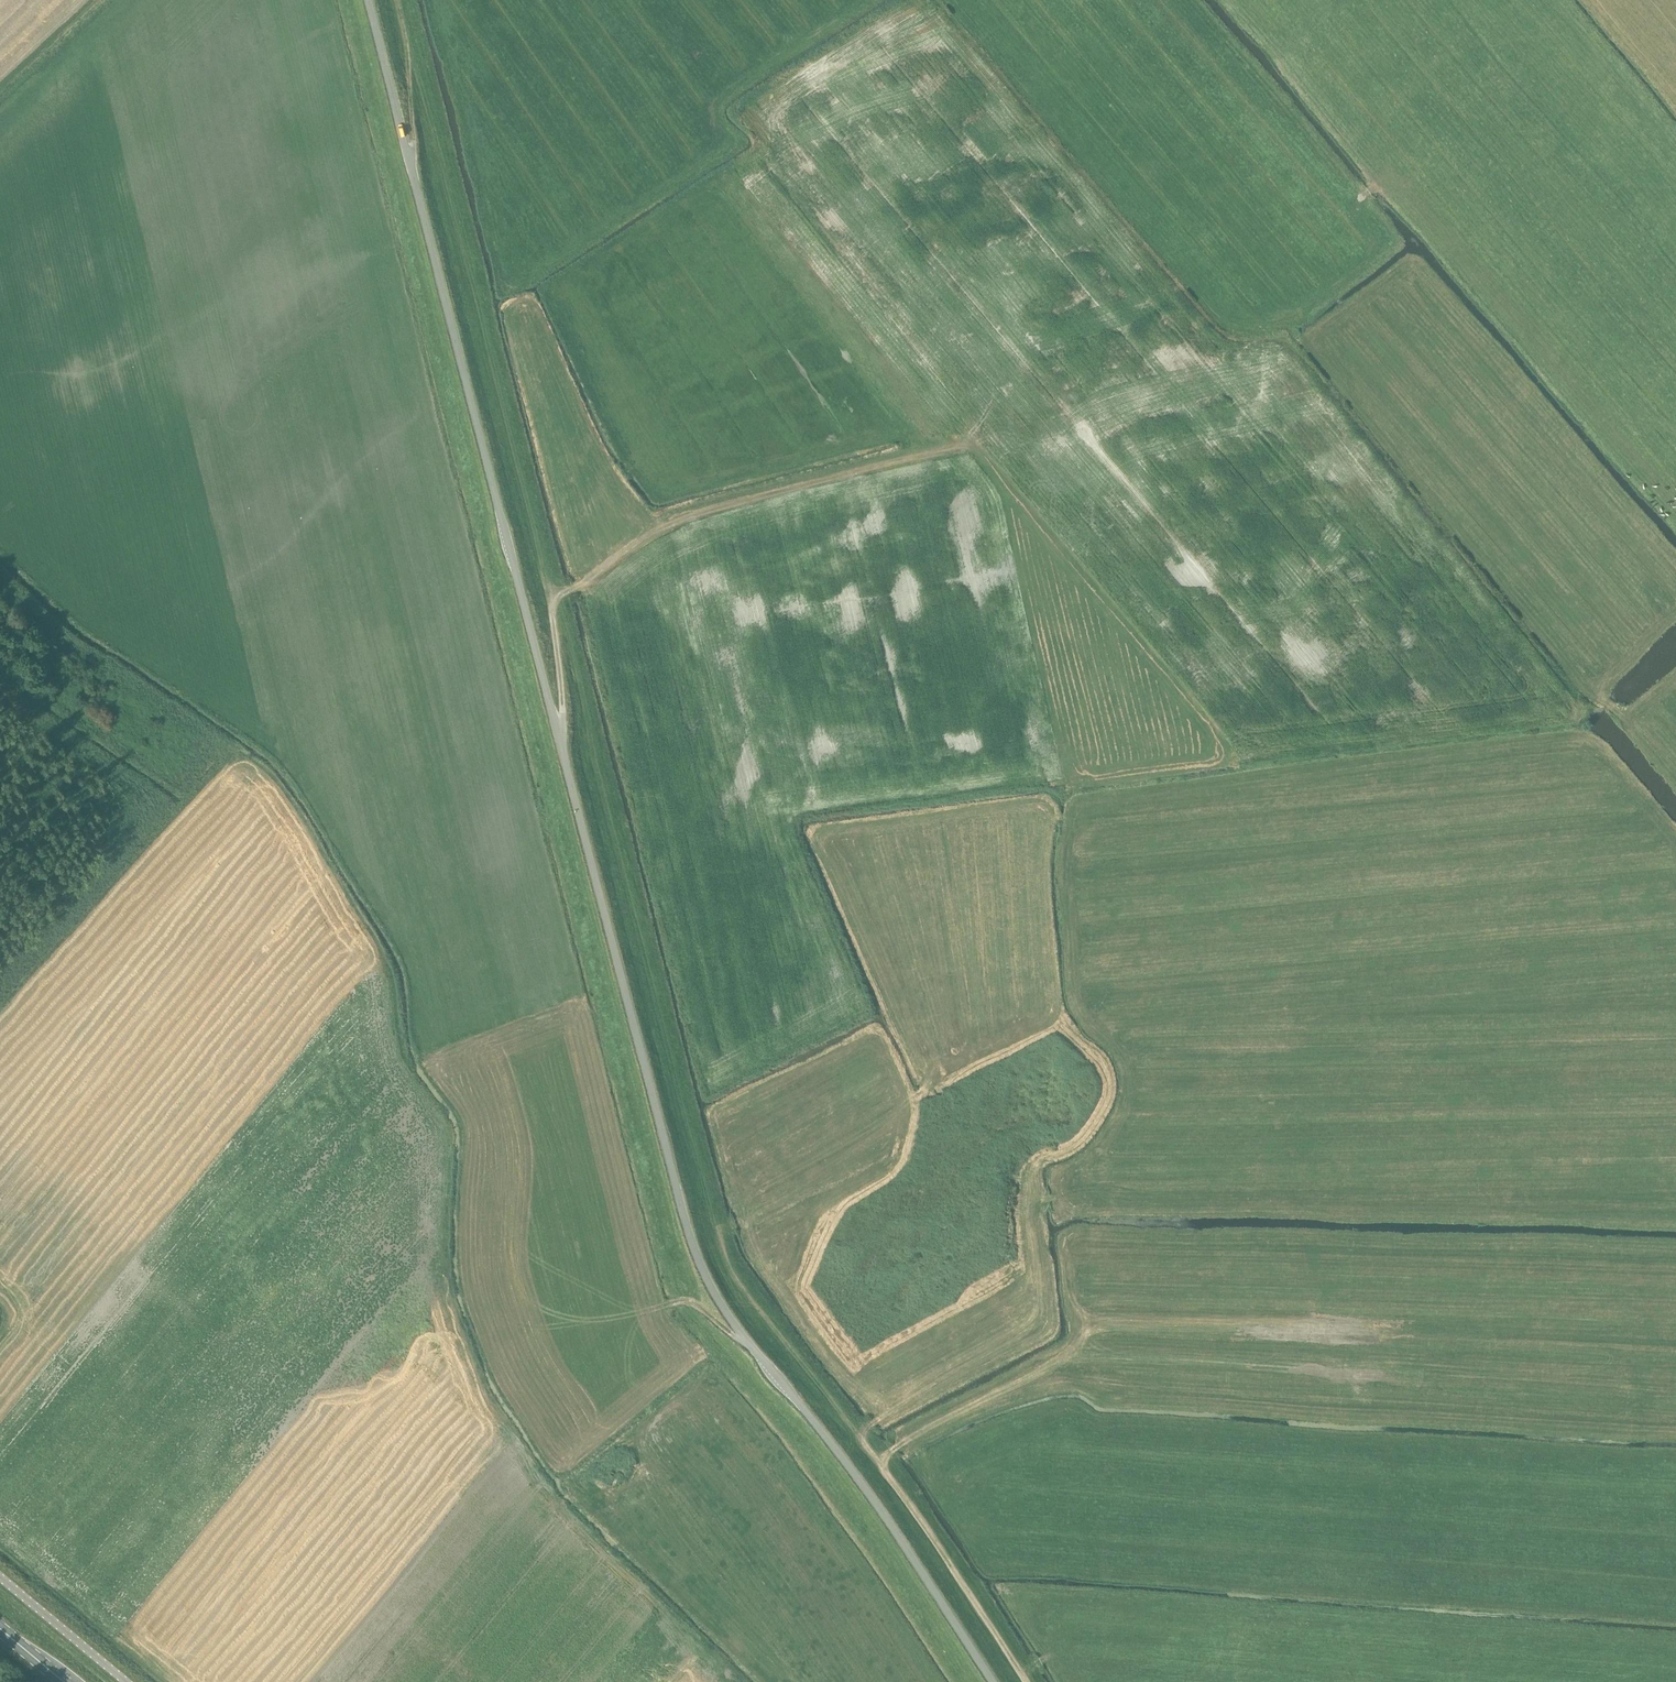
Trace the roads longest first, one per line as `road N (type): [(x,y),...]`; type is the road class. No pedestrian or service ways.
road 1 (unclassified): [(992,1681),(859,1480),(738,1331),(701,1269),(369,0)]
road 2 (track): [(1028,1681),(857,1435)]
road 3 (track): [(1078,1345),(875,1459)]
road 4 (track): [(561,742),(555,601),(598,571)]
road 5 (unclassified): [(126,1681),(0,1577)]

